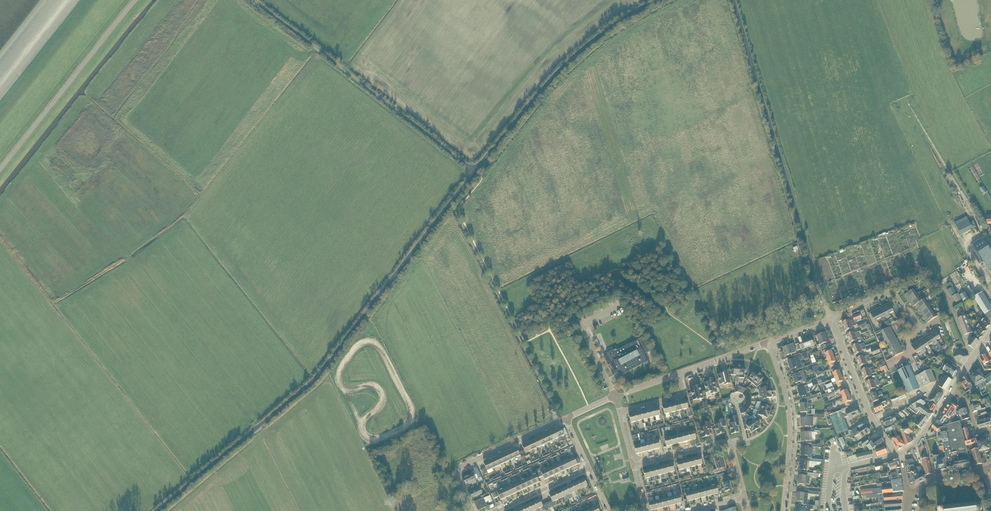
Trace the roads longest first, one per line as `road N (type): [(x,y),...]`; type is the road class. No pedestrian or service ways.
road 1 (unclassified): [(160,510),(317,378),(474,171)]
road 2 (unclassified): [(831,318),(733,0)]
road 3 (unclassified): [(474,171),(252,0)]
road 4 (unclassified): [(474,171),(569,61),(659,0)]
road 5 (unclassified): [(0,170),(137,0)]
road 6 (residential): [(784,510),(790,416),(771,344)]
road 7 (residential): [(473,510),(457,477),(461,466),(567,418)]
road 8 (unclassified): [(902,453),(872,419),(831,318)]
road 9 (residential): [(745,498),(726,443),(633,466)]

